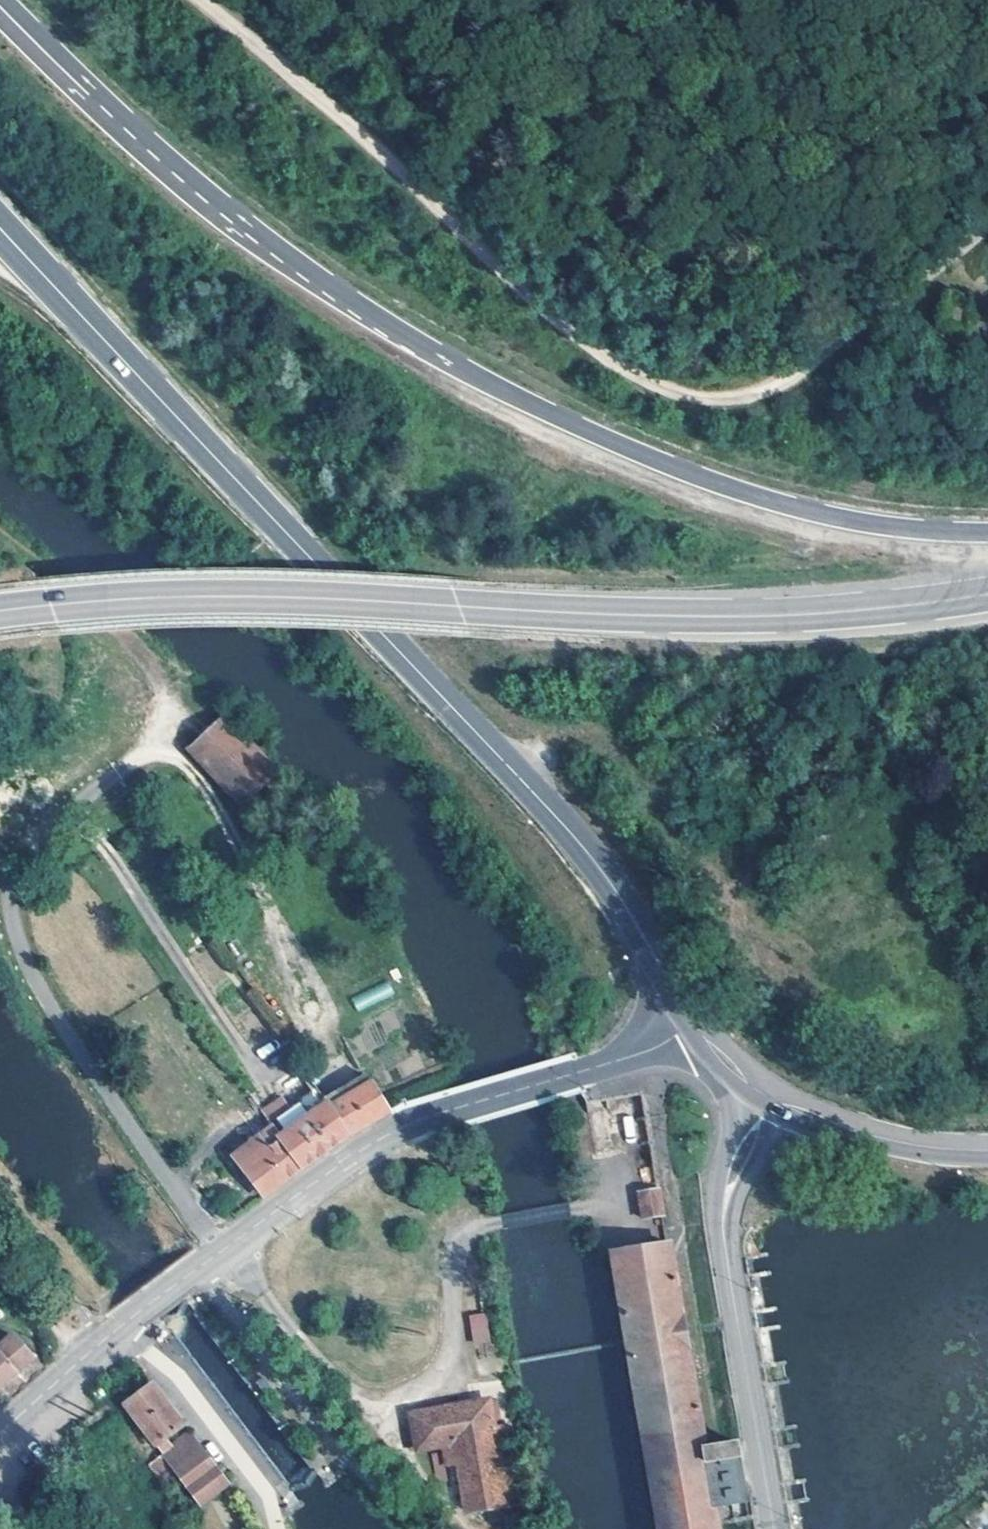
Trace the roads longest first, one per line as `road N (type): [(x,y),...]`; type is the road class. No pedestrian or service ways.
road 1 (primary): [(987,531),(915,530),(700,482),(478,382),(350,310),(222,220),(0,2)]
road 2 (secondary): [(0,227),(604,874),(693,1022)]
road 3 (track): [(193,0),(372,152),(520,296),(596,355),(697,411),(754,408),(788,388),(987,230)]
road 4 (primary): [(0,613),(298,600),(785,622),(987,596)]
road 5 (tertiary): [(693,1022),(656,1048),(371,1144),(127,1323)]
road 6 (track): [(220,1253),(70,1046),(36,990),(14,918),(14,891),(31,858),(161,739)]
road 7 (tertiary): [(773,1528),(725,1256)]
road 8 (unclassified): [(127,1323),(253,1478),(275,1528)]
road 9 (secondary): [(800,1113),(929,1152),(987,1157)]
road 10 (tertiary): [(750,1083),(719,1175),(716,1221),(725,1256)]
road 11 (tertiary): [(127,1323),(0,1445)]
road 12 (tertiary): [(725,1256),(731,1217),(751,1178),(800,1113)]

